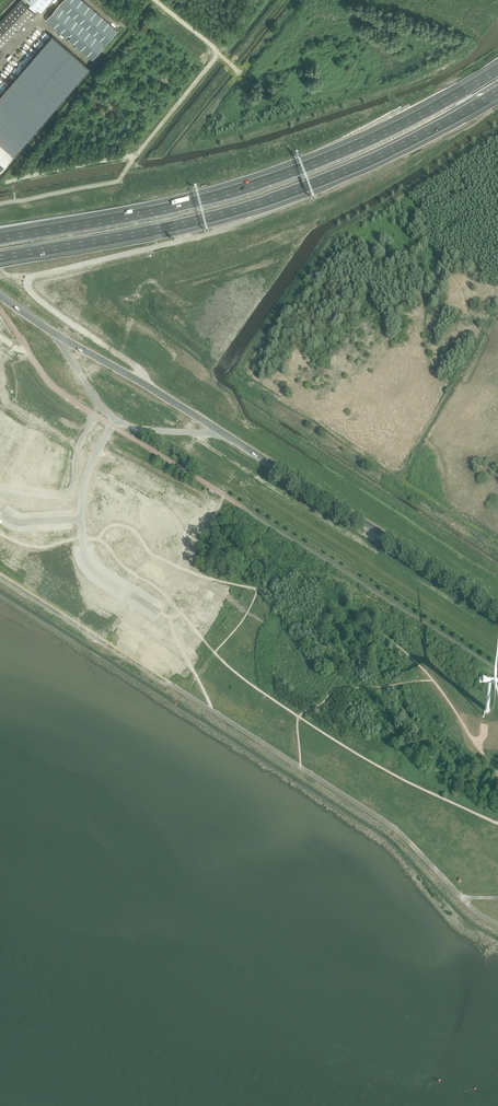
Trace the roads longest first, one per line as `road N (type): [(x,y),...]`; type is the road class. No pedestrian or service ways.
road 1 (tertiary): [(0,294),(497,609)]
road 2 (motorway): [(497,70),(397,127),(263,182),(0,239)]
road 3 (motorway): [(0,258),(170,227),(282,195),(379,156),(497,91)]

